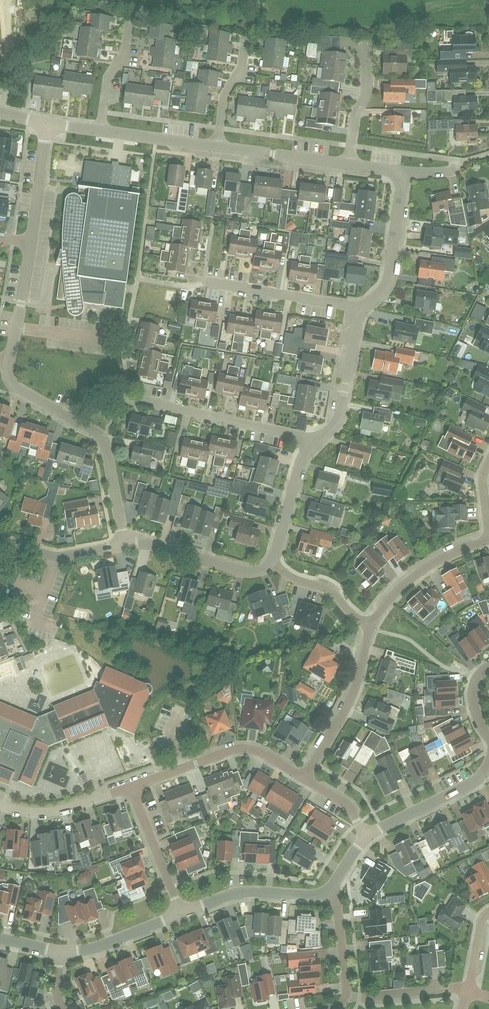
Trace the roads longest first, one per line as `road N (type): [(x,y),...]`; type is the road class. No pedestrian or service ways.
road 1 (residential): [(125,546),(102,438),(17,389),(10,363)]
road 2 (residential): [(131,791),(235,751),(263,756),(304,781)]
road 3 (residential): [(318,443),(137,400)]
road 4 (residential): [(304,781),(352,699),(370,632)]
road 5 (residential): [(360,310),(207,283)]
road 6 (residential): [(370,632),(419,574),(488,541)]
road 7 (residential): [(330,892),(245,894),(182,916)]
road 8 (residential): [(125,546),(244,571),(273,563)]
road 9 (residential): [(360,310),(387,286),(403,172)]
road 10 (residential): [(318,443),(339,418),(360,310)]
road 11 (residential): [(488,766),(471,787),(369,840)]
road 12 (residential): [(182,916),(131,791)]
road 13 (residential): [(0,804),(52,812),(131,791)]
road 14 (residential): [(349,165),(218,148)]
road 15 (residential): [(273,563),(301,463),(318,443)]
road 16 (residential): [(0,544),(55,557),(125,546)]
road 17 (residential): [(182,916),(62,956)]
road 18 (residential): [(346,998),(469,994)]
road 19 (residential): [(370,632),(326,589),(289,579),(273,563)]
road 20 (residential): [(31,245),(47,124)]

